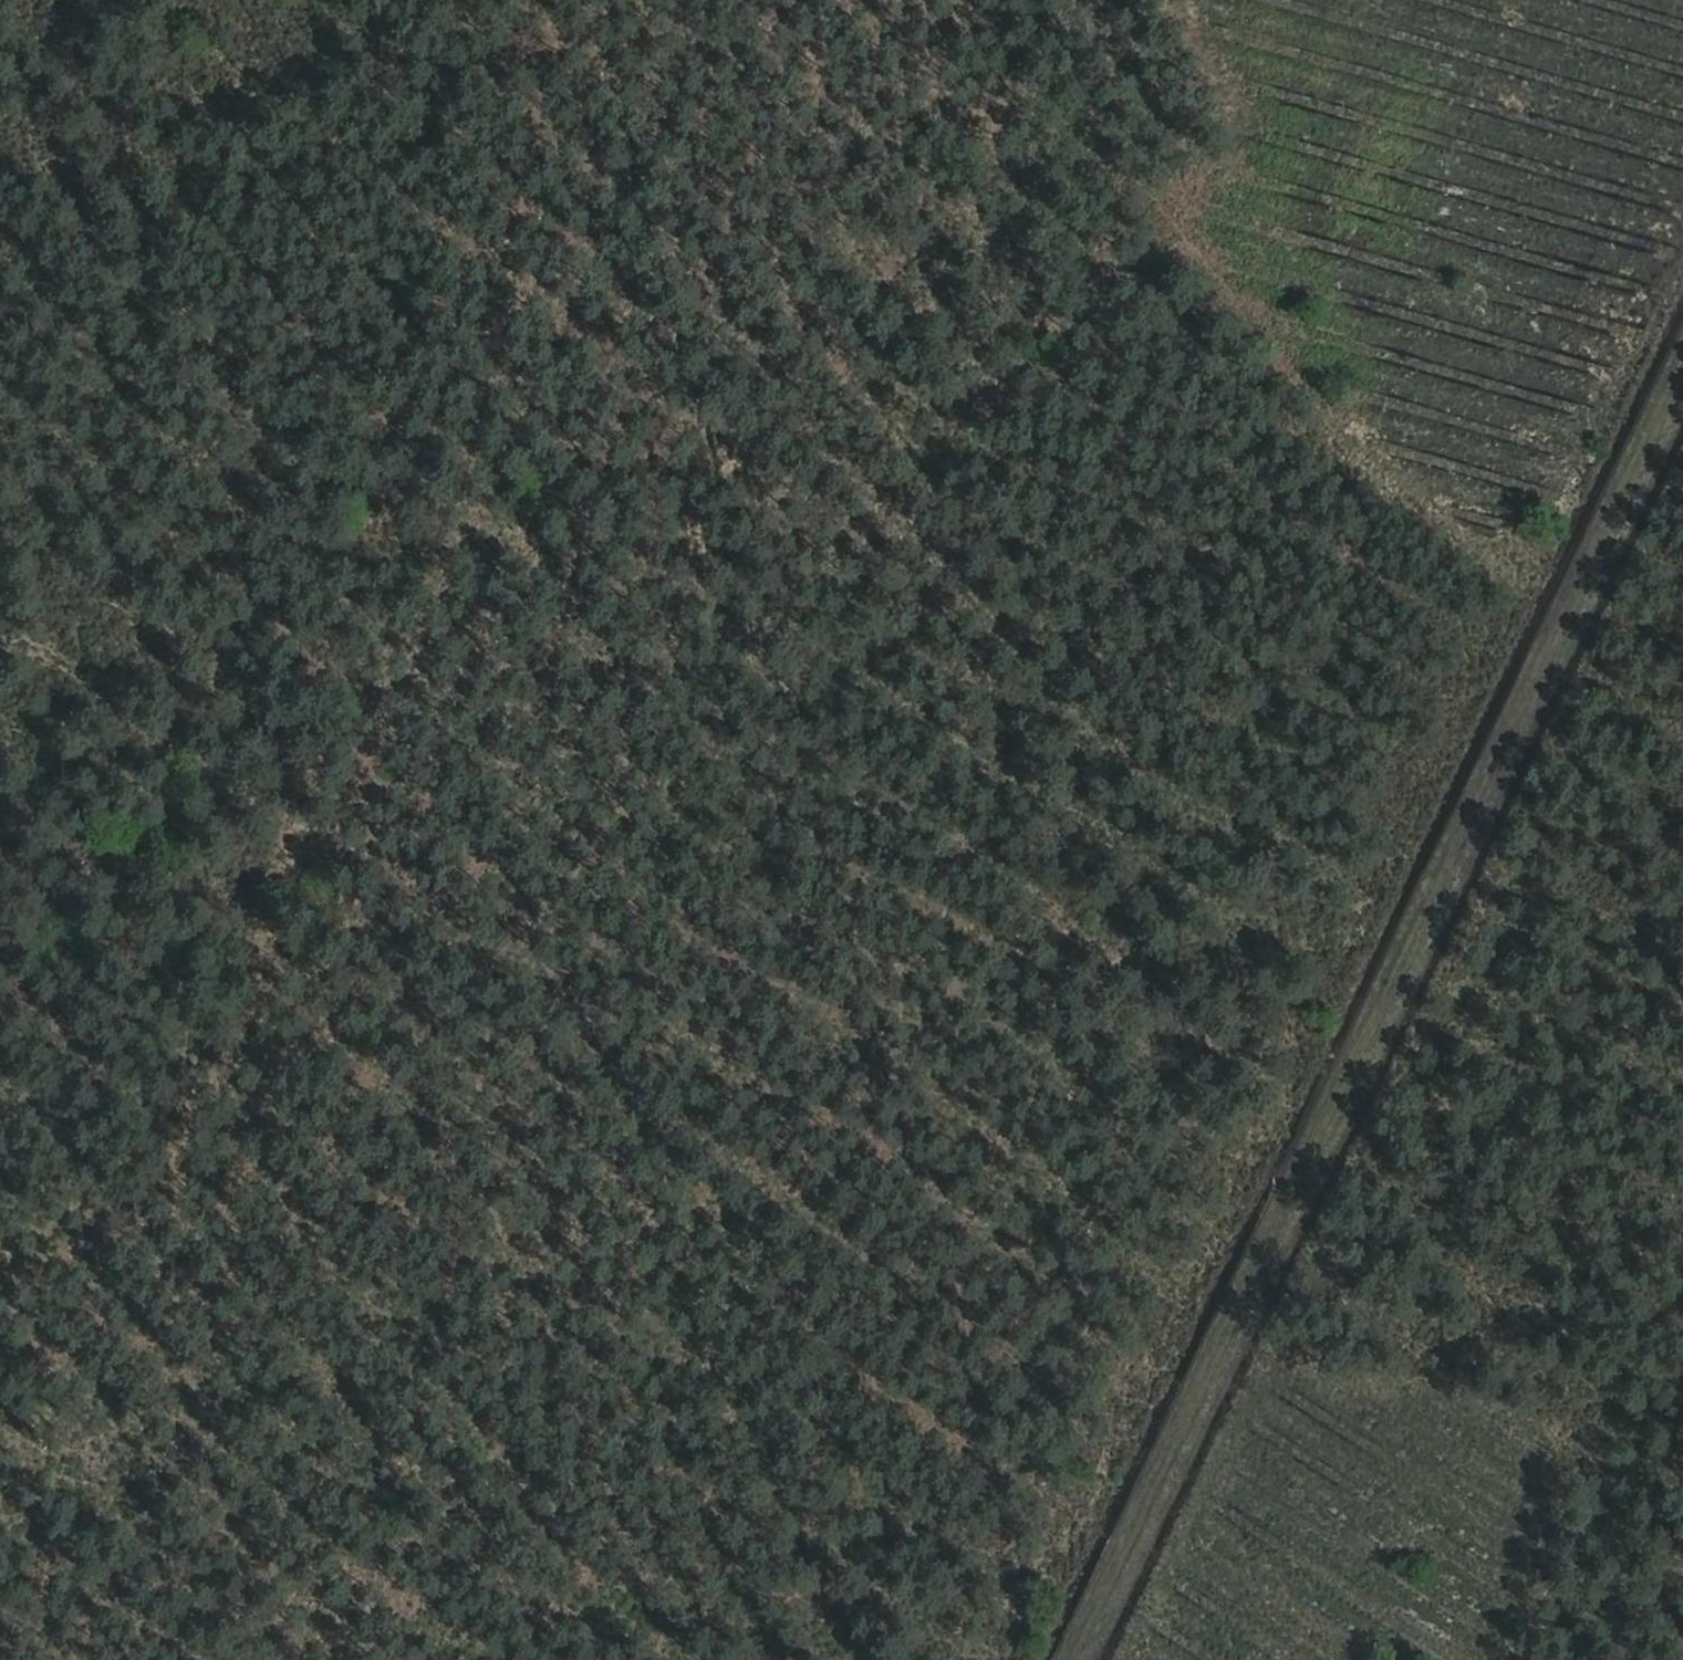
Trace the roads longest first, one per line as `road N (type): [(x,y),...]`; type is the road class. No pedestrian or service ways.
road 1 (track): [(1682,337),(1079,1659)]

